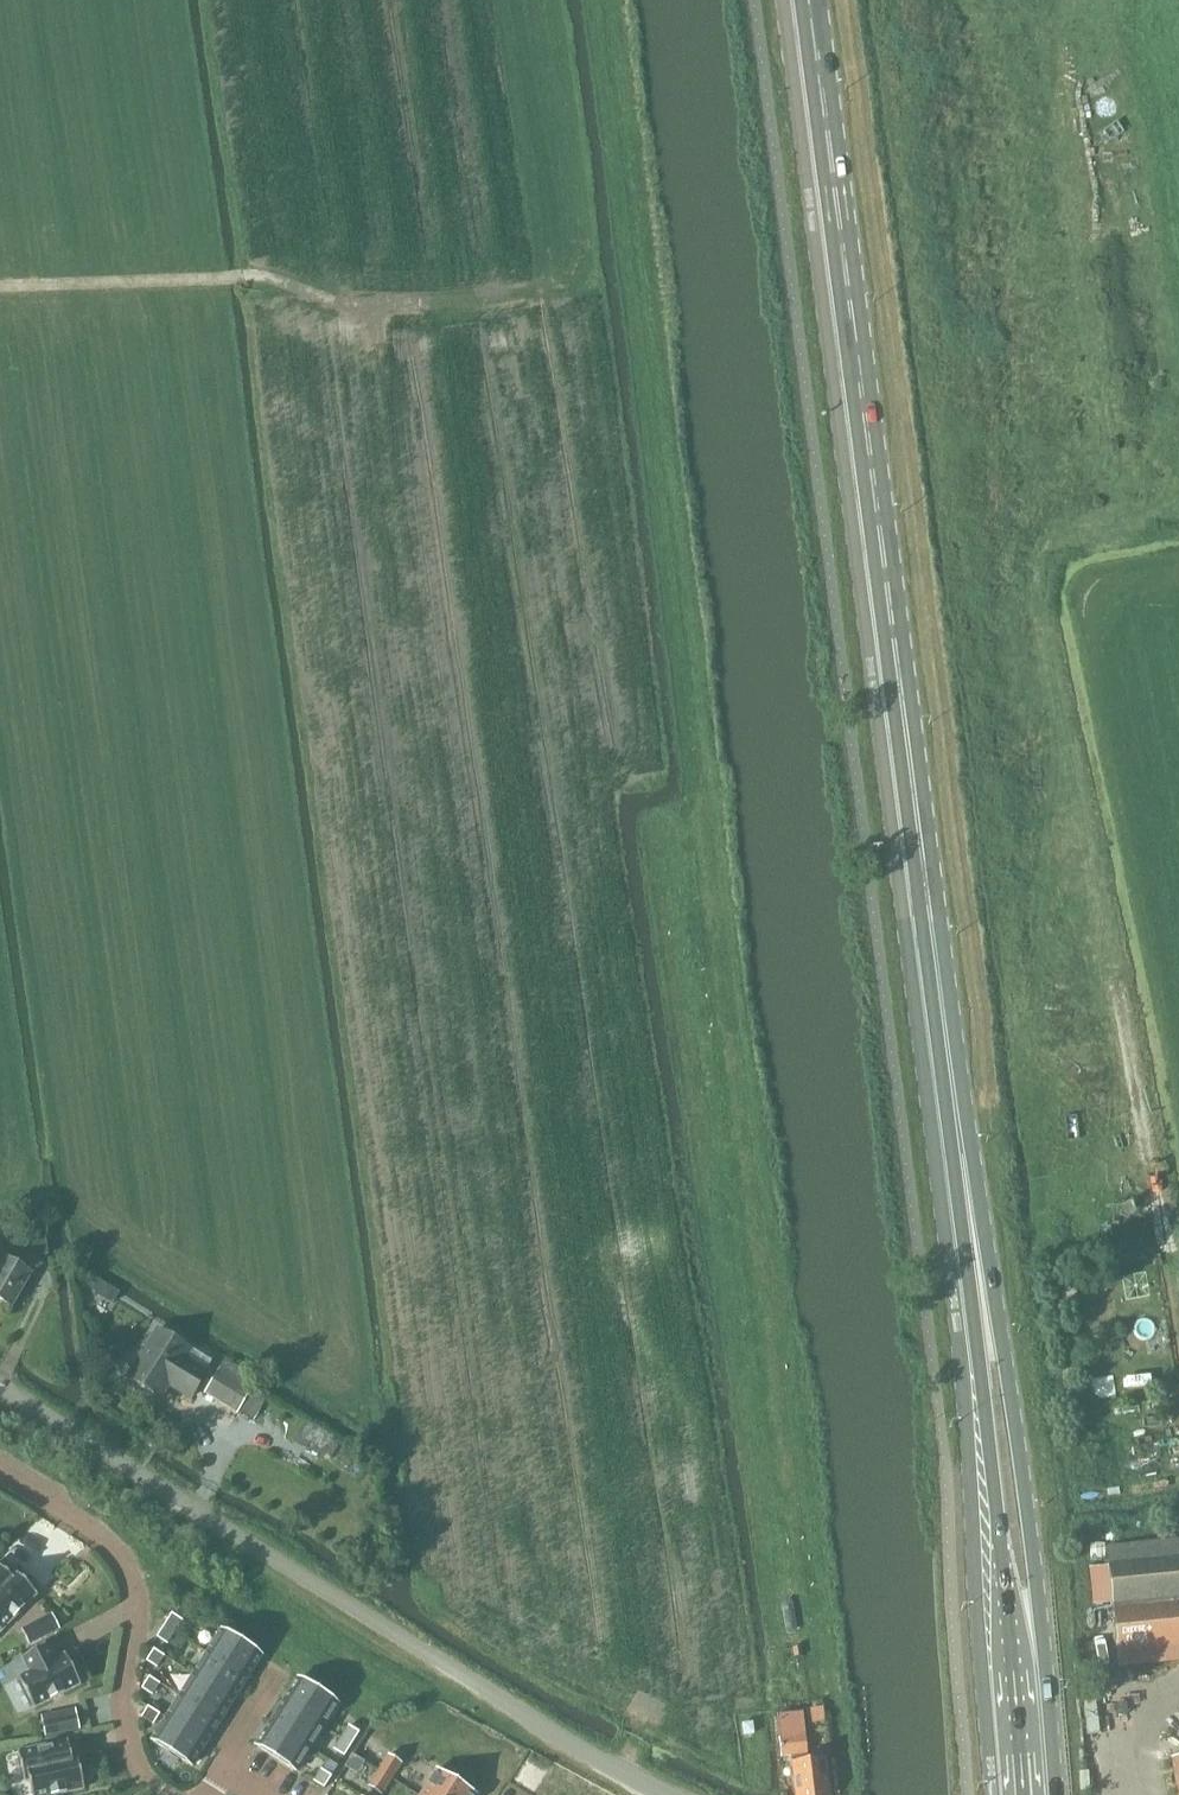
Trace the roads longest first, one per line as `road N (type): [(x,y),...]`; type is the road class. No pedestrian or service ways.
road 1 (primary): [(818,0),(986,1282)]
road 2 (unclassified): [(667,1794),(576,1746),(0,1386)]
road 3 (track): [(429,304),(340,305),(265,278),(0,285)]
road 4 (primary): [(1018,1687),(1038,1586),(1007,1365),(986,1282)]
road 5 (primary): [(986,1282),(982,1370),(1018,1687)]
road 6 (residential): [(174,1794),(141,1761),(133,1739),(136,1592),(126,1563),(90,1528),(0,1475)]
road 7 (residential): [(211,1794),(276,1676)]

